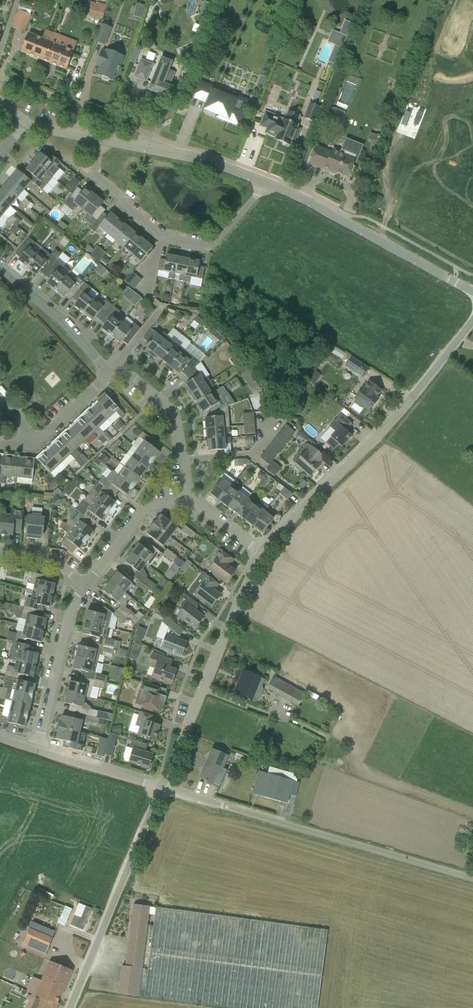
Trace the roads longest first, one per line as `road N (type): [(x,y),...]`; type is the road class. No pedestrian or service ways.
road 1 (unclassified): [(472,879),(162,789)]
road 2 (unclassified): [(262,555),(394,419),(472,321)]
road 3 (residential): [(264,183),(212,247),(164,238),(94,174),(101,140)]
road 4 (unclassified): [(162,789),(262,555)]
road 5 (unclassified): [(70,1007),(162,789)]
road 6 (unclassified): [(472,292),(264,183)]
road 7 (residential): [(38,751),(71,607),(87,586)]
road 8 (residential): [(264,183),(204,160),(101,140)]
road 9 (residential): [(189,498),(176,417),(134,380),(110,375)]
road 10 (residential): [(110,375),(62,320),(0,268)]
road 11 (residential): [(87,586),(149,507),(189,498)]
road 12 (residential): [(162,789),(38,751)]

